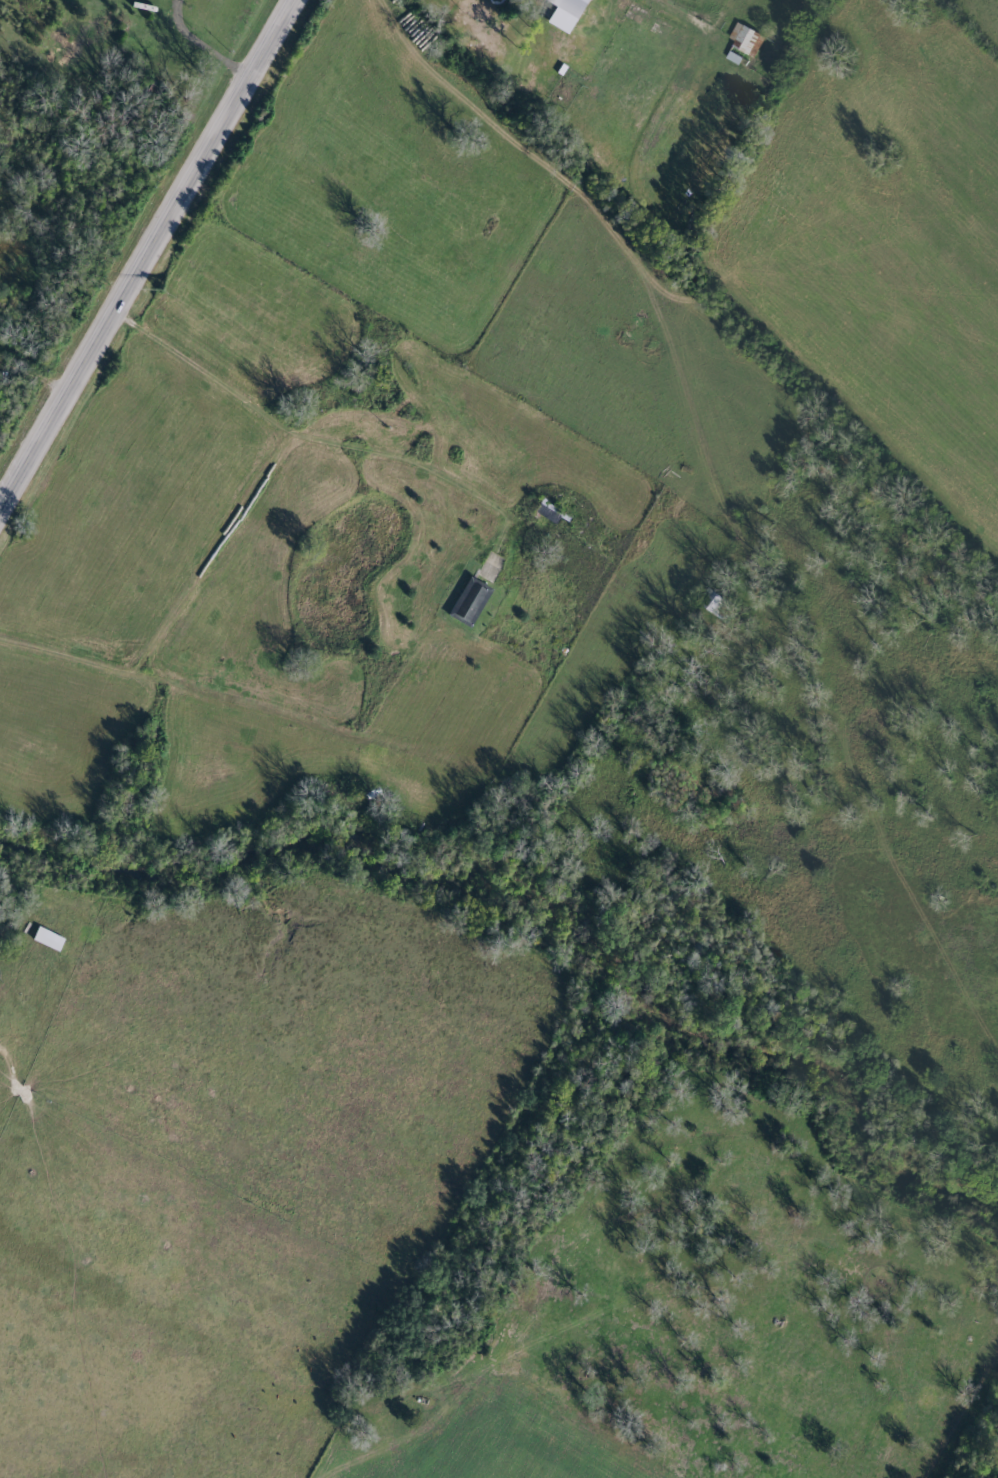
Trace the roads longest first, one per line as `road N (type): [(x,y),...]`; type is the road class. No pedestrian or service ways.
road 1 (secondary): [(0,502),(290,0)]
road 2 (residential): [(146,249),(0,171)]

